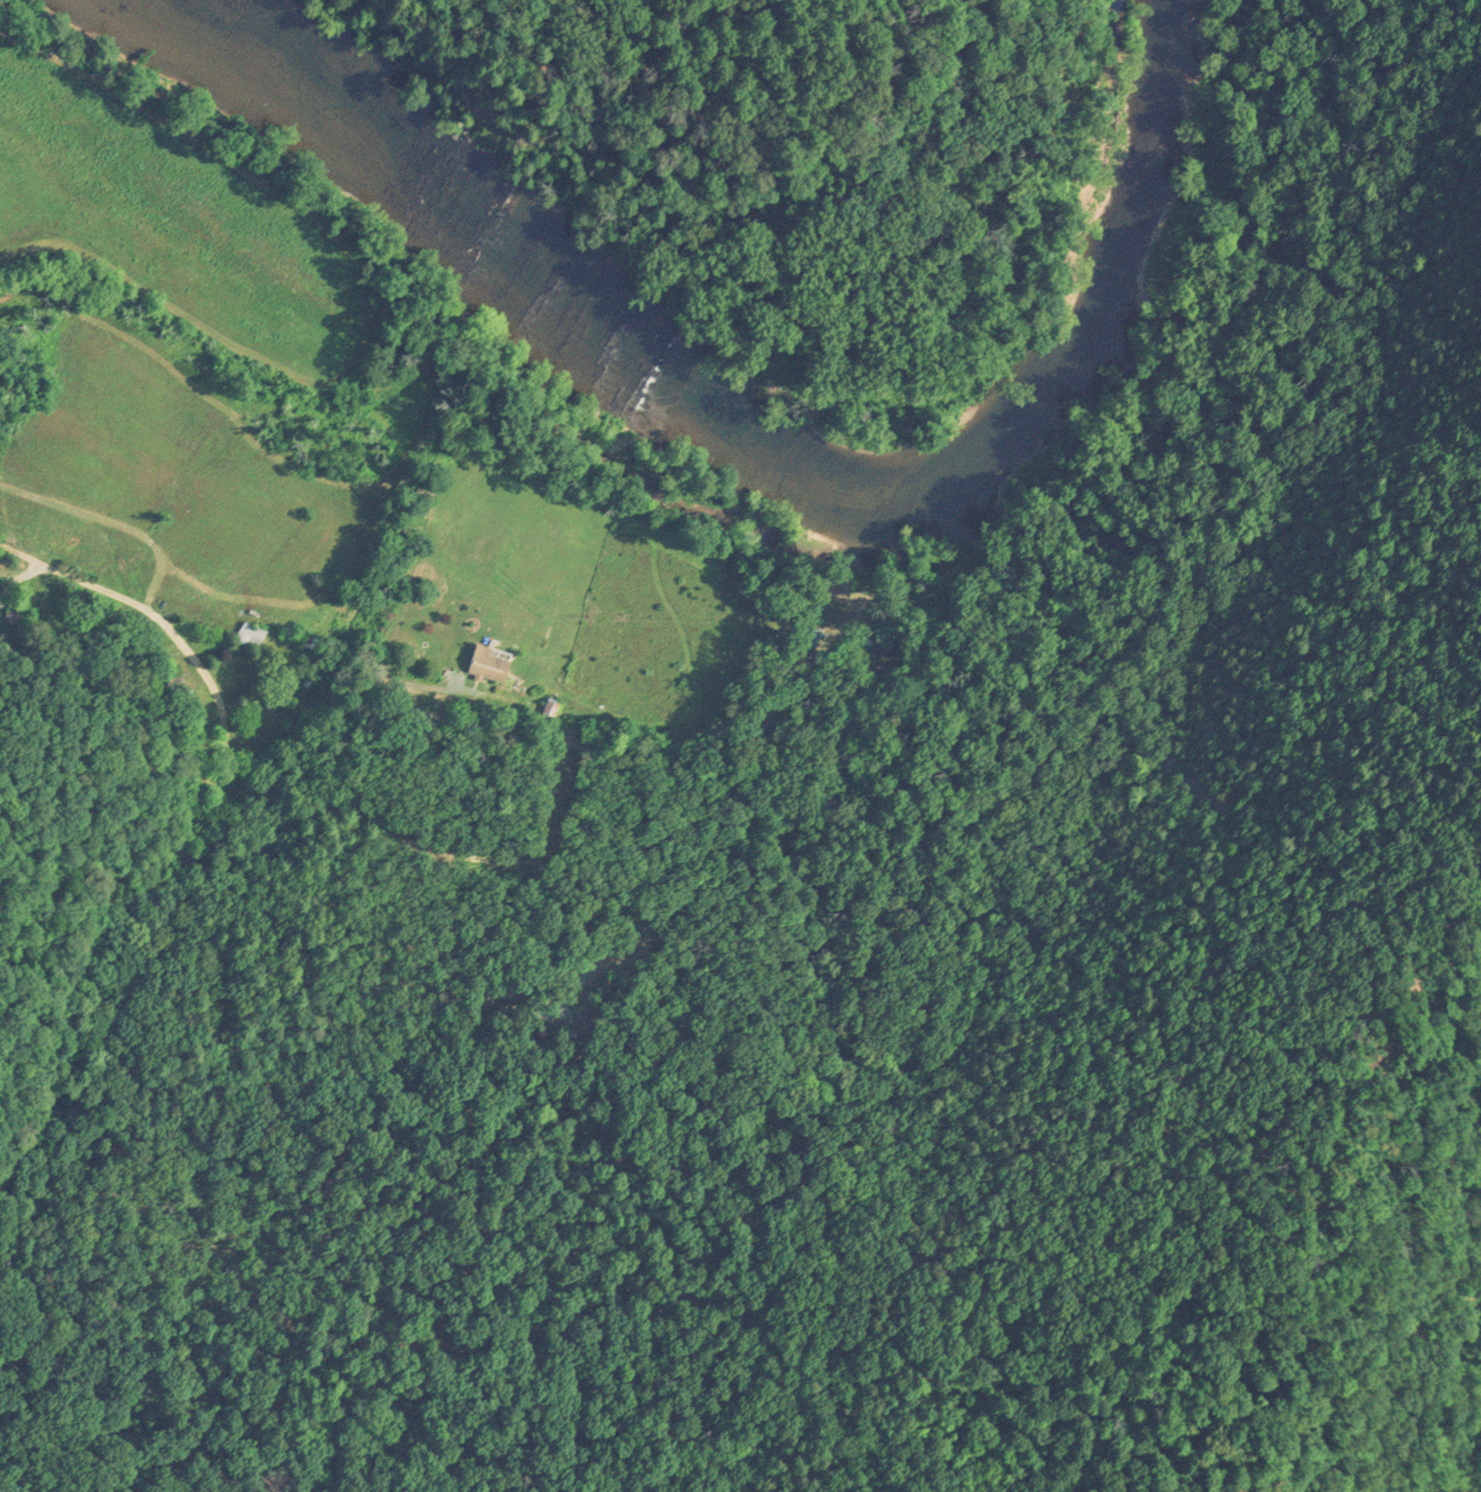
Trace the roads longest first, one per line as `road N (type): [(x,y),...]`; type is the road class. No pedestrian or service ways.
road 1 (residential): [(1281,0),(1207,319),(1015,562),(921,639),(668,716),(372,710),(322,733),(102,1025),(0,1244)]
road 2 (track): [(257,819),(253,746),(210,627),(0,543)]

